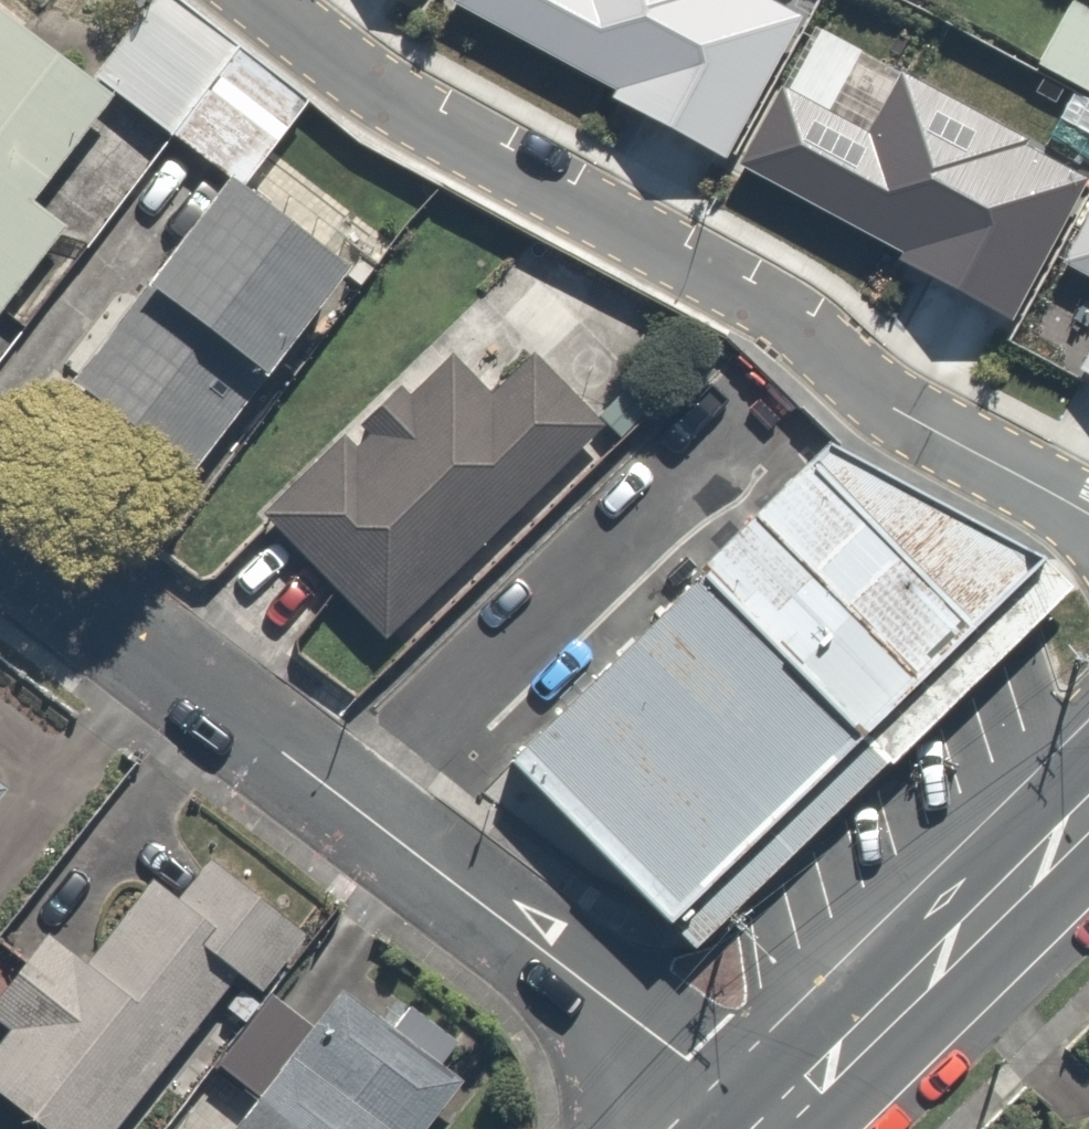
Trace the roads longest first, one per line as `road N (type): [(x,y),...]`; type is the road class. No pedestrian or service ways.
road 1 (residential): [(1088,513),(879,397),(745,294),(413,111),(261,0)]
road 2 (residential): [(0,537),(689,1059),(755,1128)]
road 3 (secondary): [(769,1128),(1088,813)]

